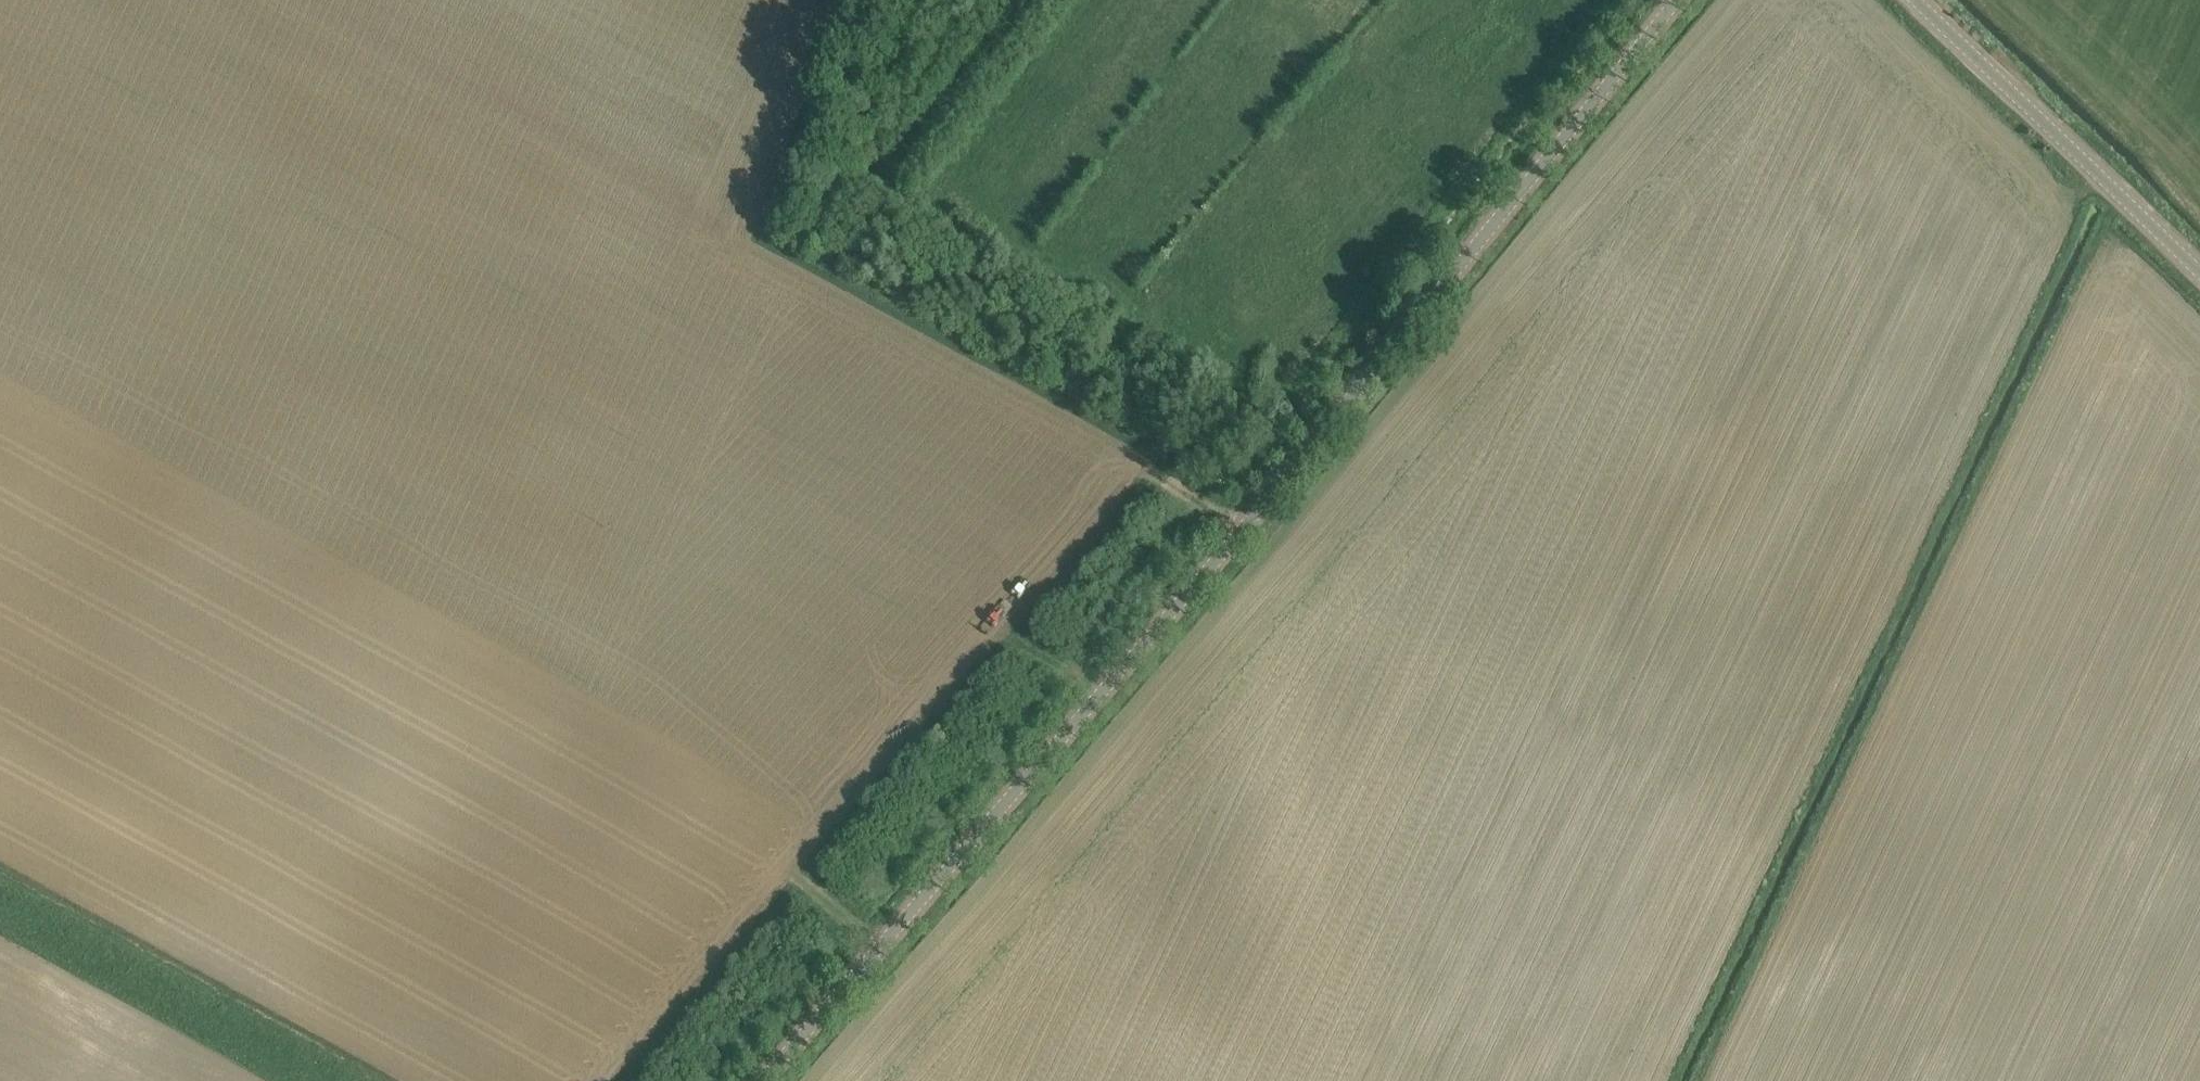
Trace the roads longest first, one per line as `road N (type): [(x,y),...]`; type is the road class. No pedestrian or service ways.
road 1 (unclassified): [(762,1080),(1184,597),(1682,0)]
road 2 (tertiary): [(2199,280),(1911,0)]

